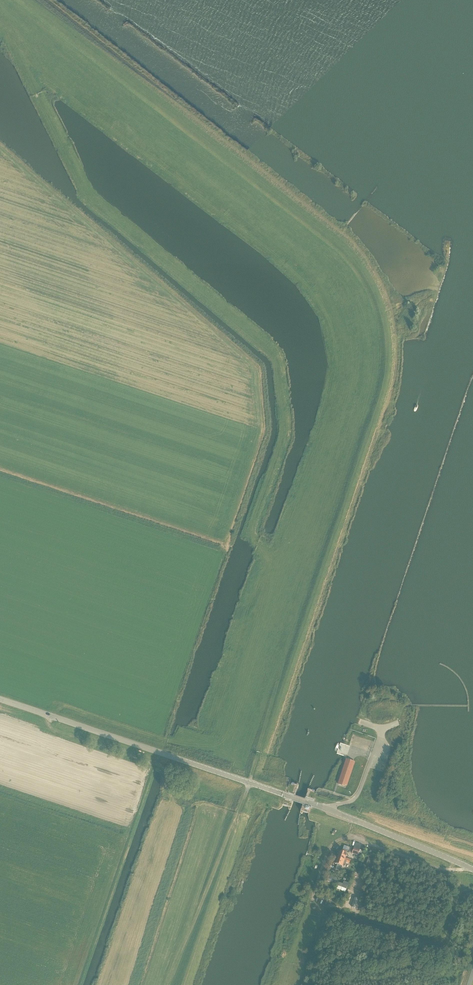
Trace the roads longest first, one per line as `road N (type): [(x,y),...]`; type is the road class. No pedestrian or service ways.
road 1 (track): [(29,0),(336,240),(364,272),(382,313),(381,397),(250,782)]
road 2 (unclassified): [(472,868),(304,801),(0,699)]
road 3 (track): [(155,765),(51,730),(48,715)]

